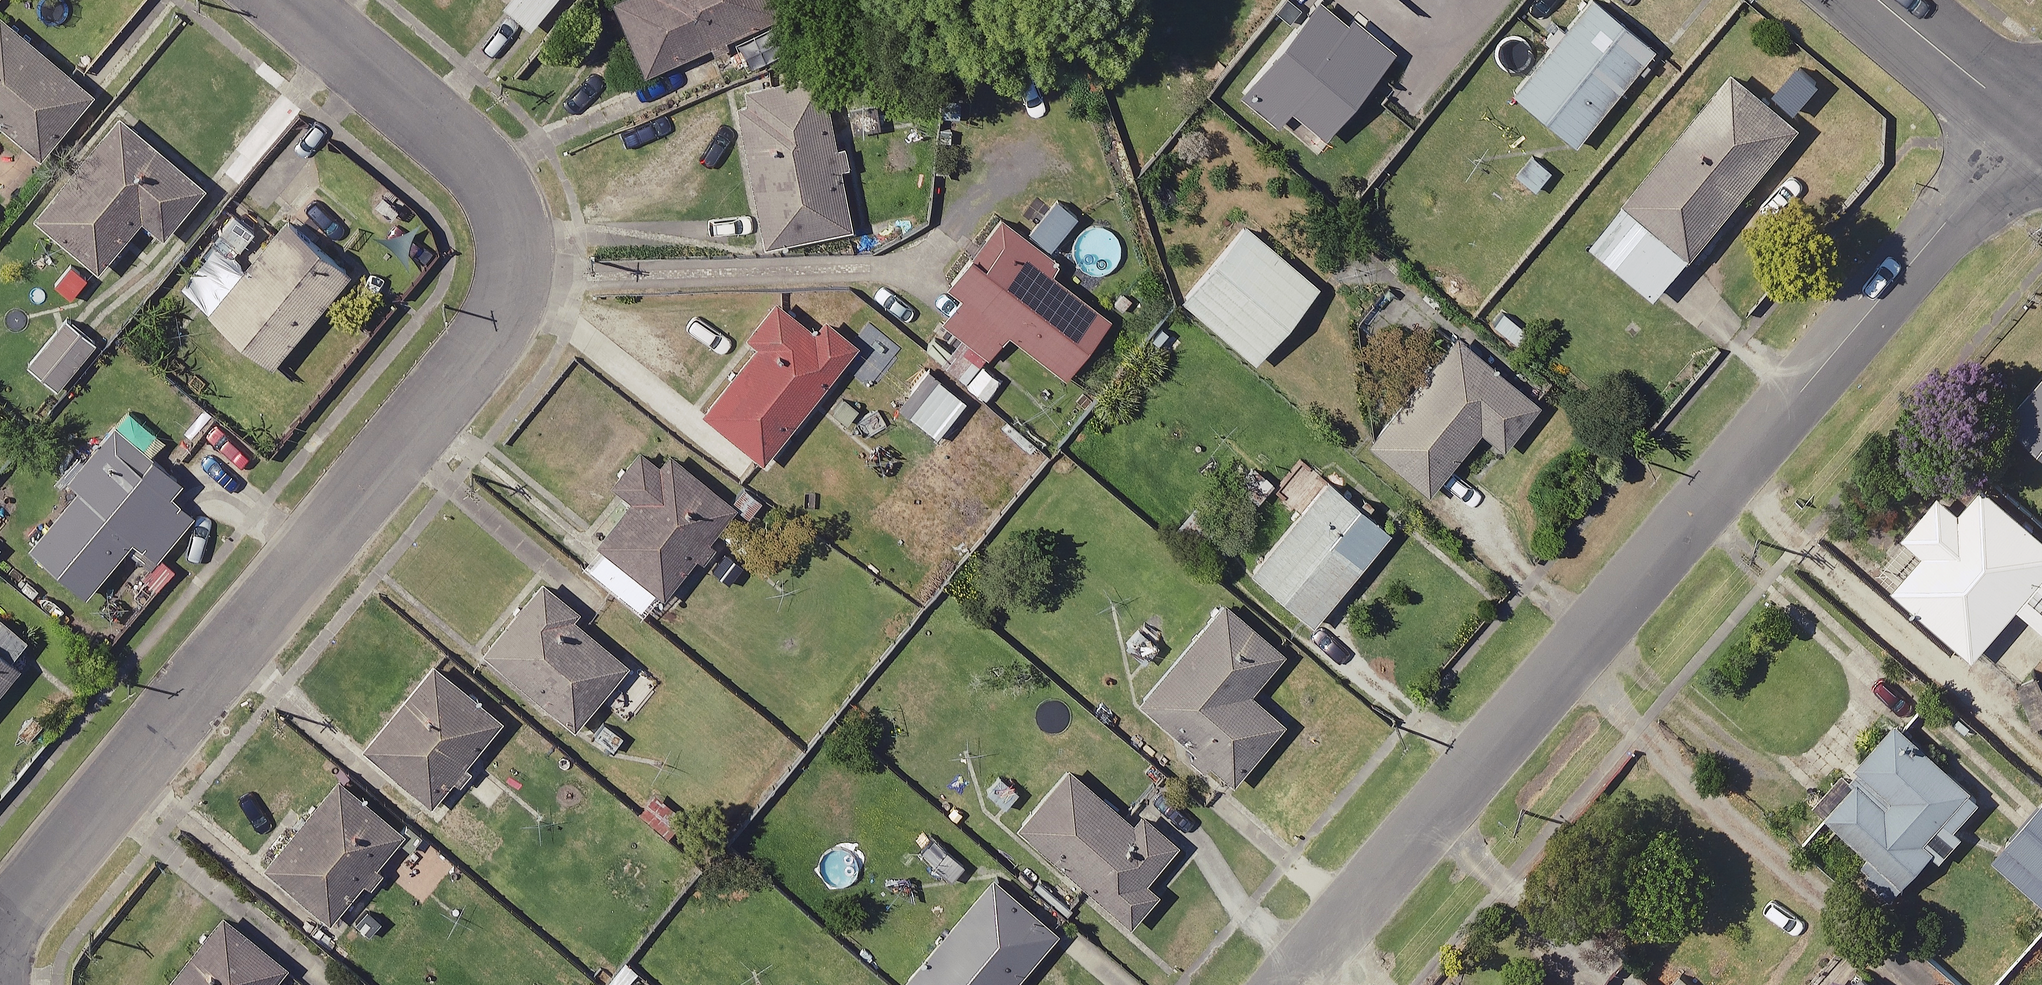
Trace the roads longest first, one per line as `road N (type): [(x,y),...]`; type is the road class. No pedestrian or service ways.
road 1 (residential): [(283,0),(491,165),(510,213),(518,264),(503,314),(0,959)]
road 2 (residential): [(1287,984),(1998,164),(2039,129)]
road 3 (tertiary): [(1883,0),(2039,129)]

